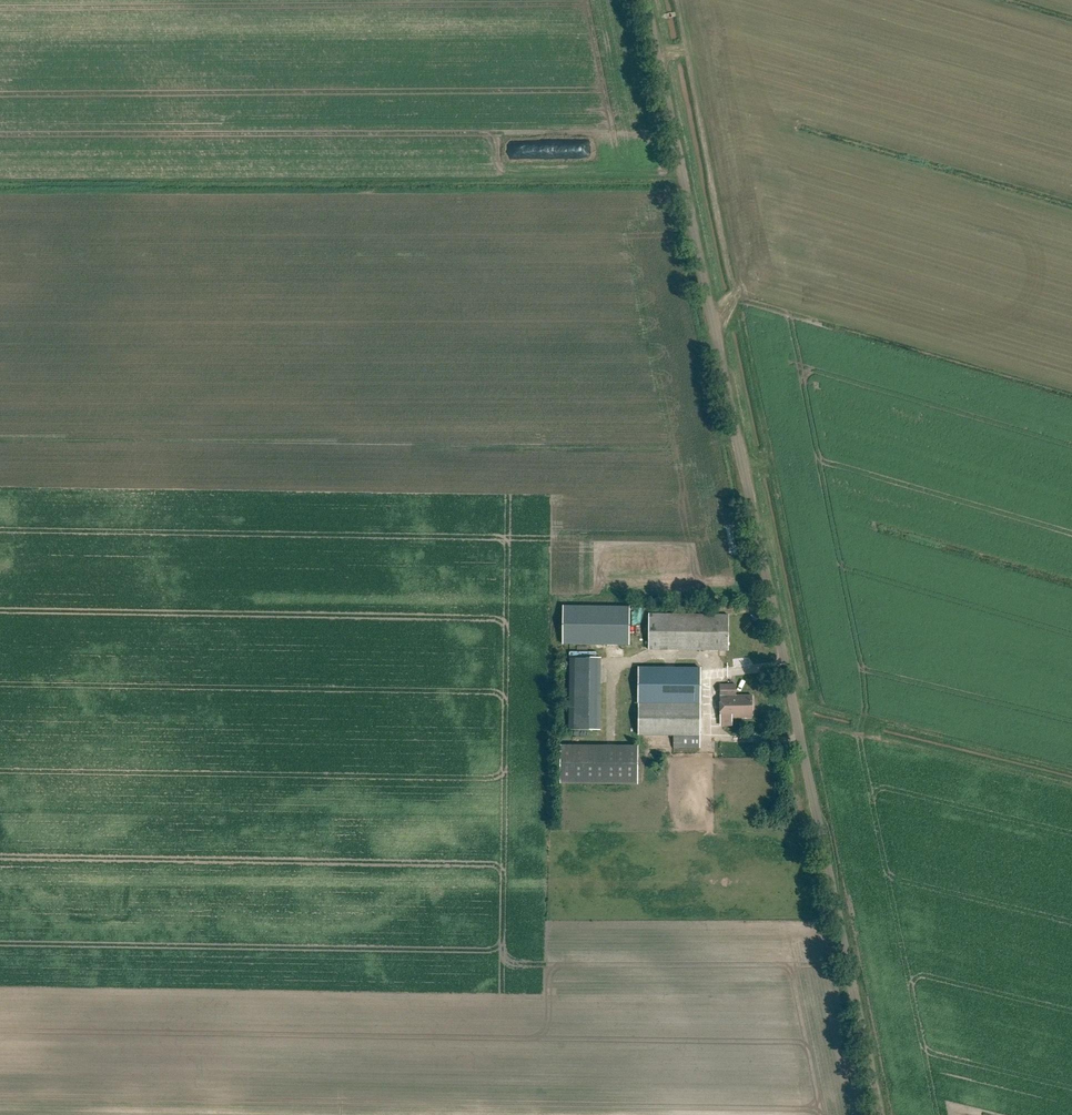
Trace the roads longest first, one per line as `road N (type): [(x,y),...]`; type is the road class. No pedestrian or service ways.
road 1 (unclassified): [(879,1114),(647,0)]

